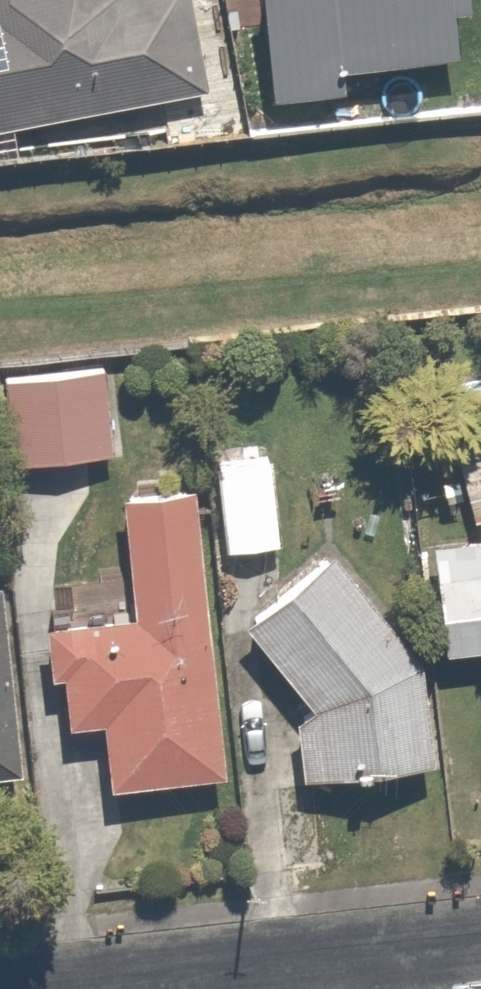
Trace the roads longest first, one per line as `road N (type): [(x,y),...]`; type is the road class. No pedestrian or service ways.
road 1 (residential): [(143,988),(480,952)]

